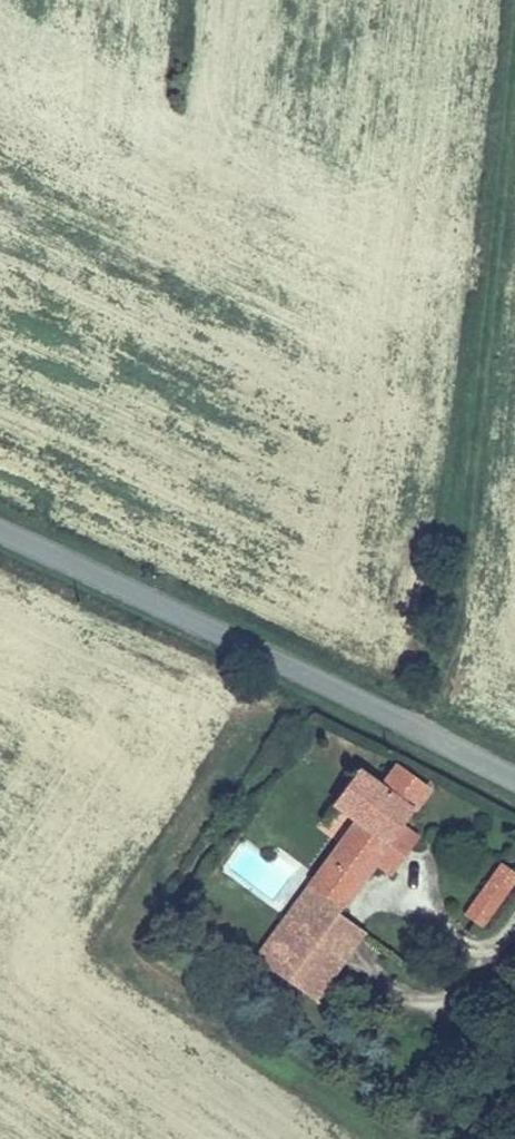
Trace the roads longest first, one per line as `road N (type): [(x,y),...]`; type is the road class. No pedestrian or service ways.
road 1 (track): [(440,737),(514,77)]
road 2 (tertiary): [(0,526),(514,776)]

